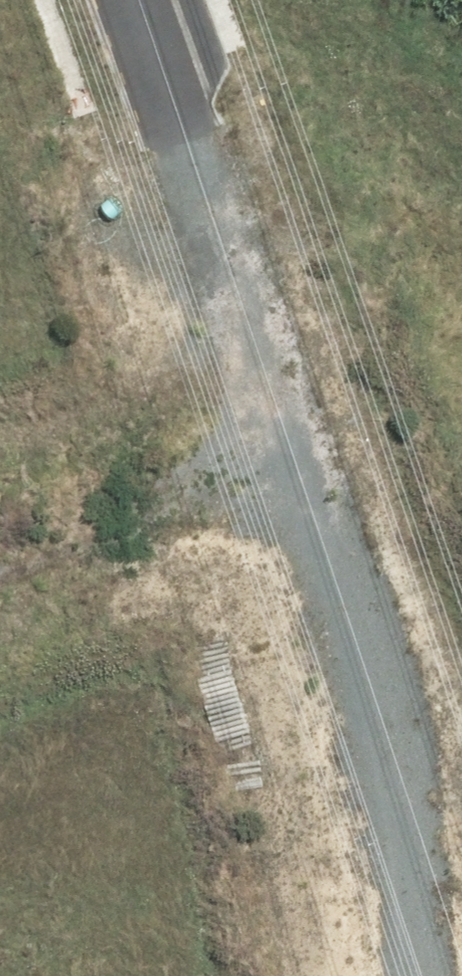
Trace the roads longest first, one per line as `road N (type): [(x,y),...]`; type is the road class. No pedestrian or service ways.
road 1 (residential): [(429,975),(403,807),(288,435)]
road 2 (residential): [(131,0),(288,435)]
road 3 (residential): [(288,435),(0,532)]

